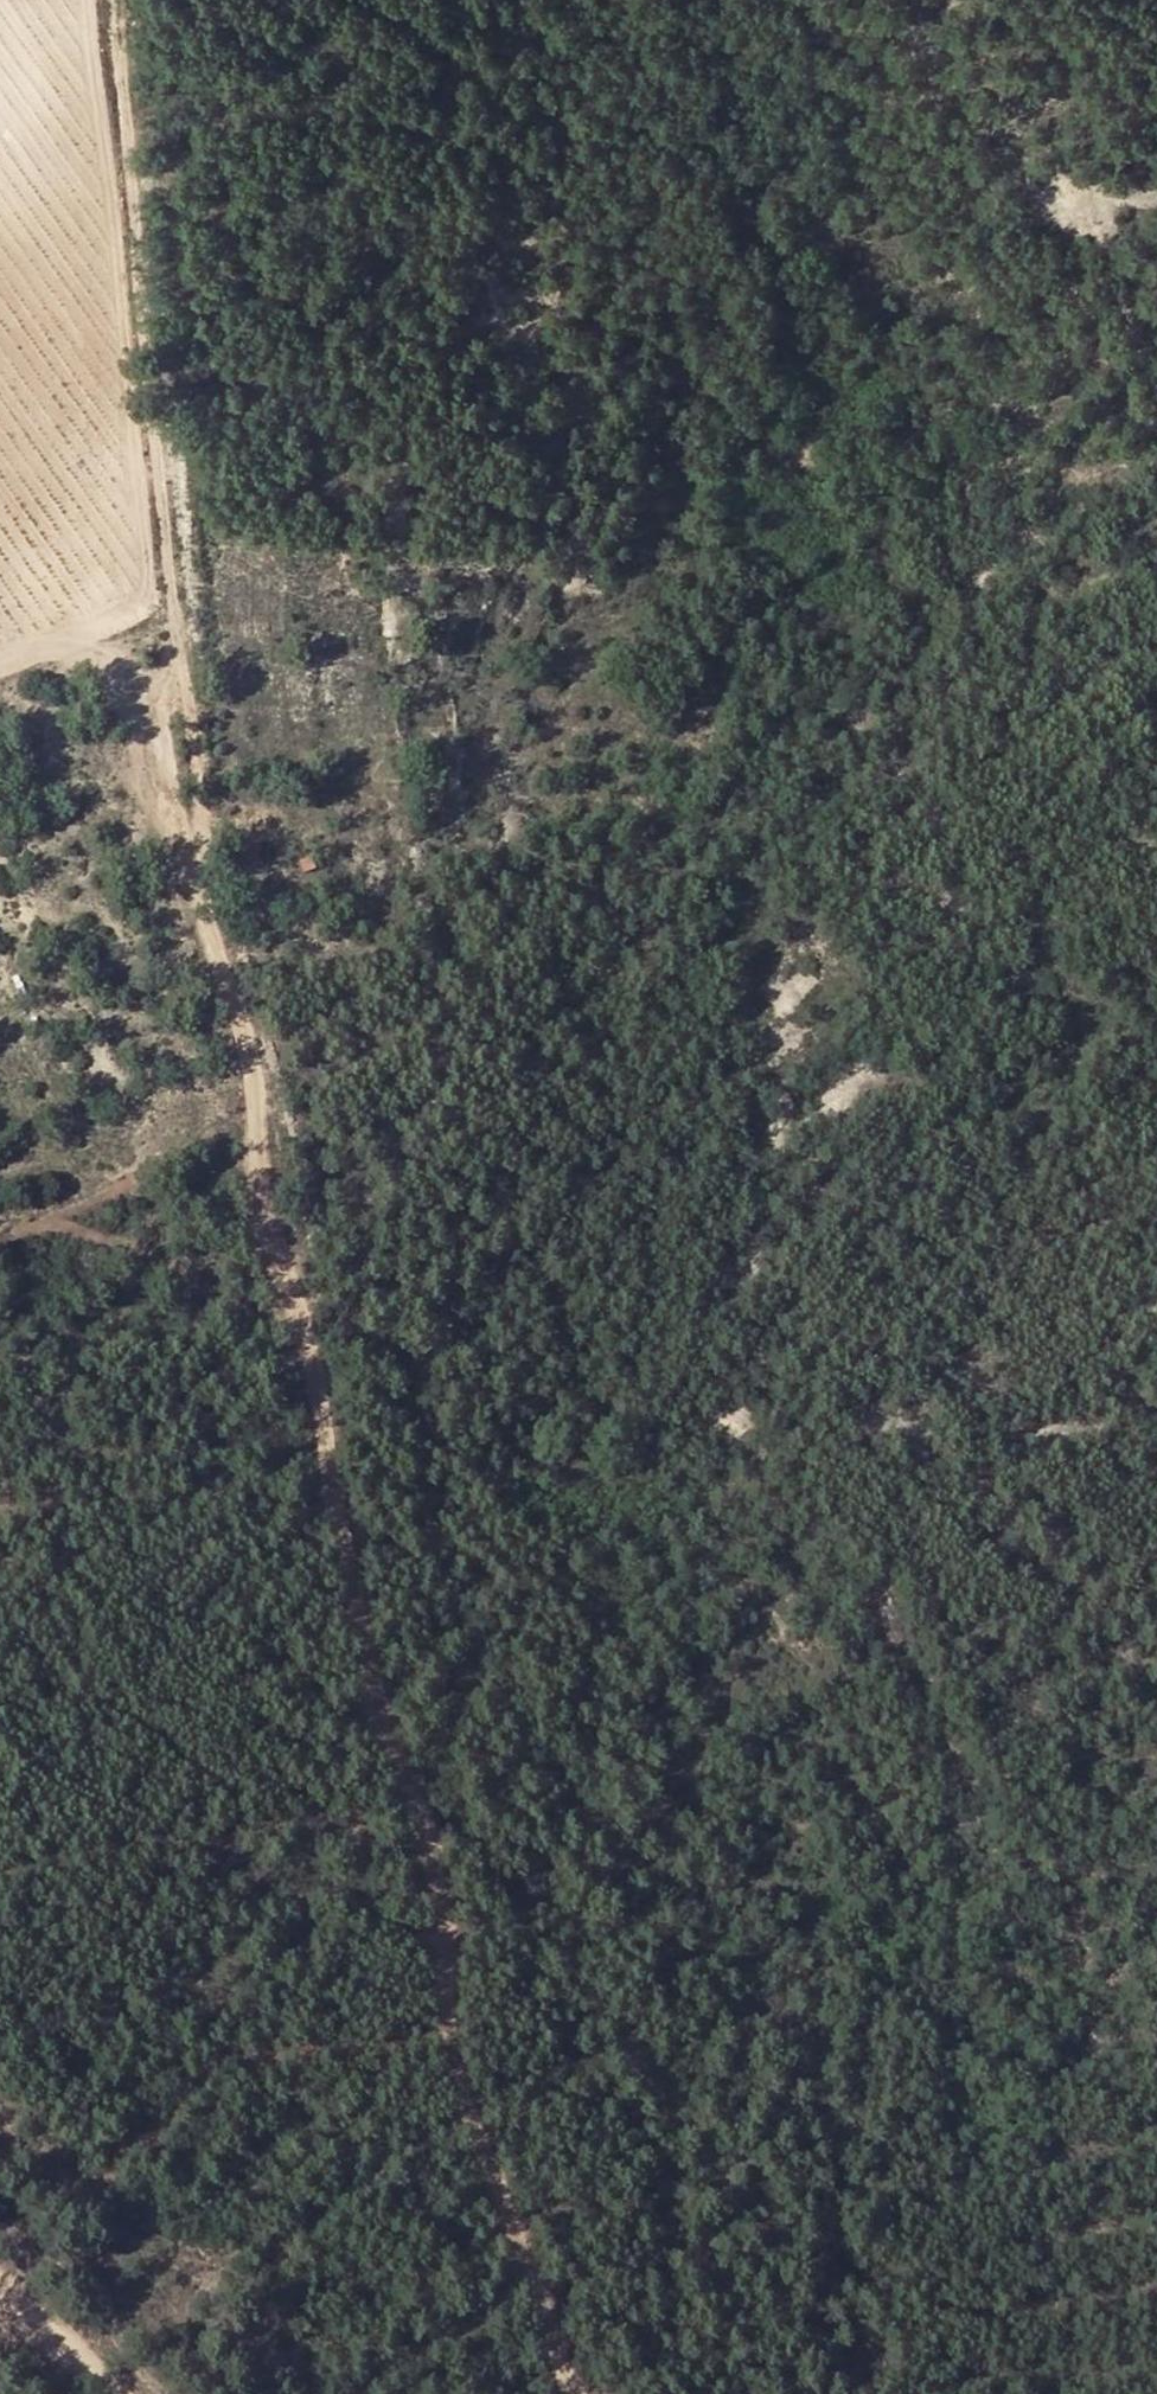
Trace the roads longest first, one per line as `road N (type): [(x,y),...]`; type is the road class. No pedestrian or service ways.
road 1 (track): [(560,2393),(434,2043),(433,1875),(374,1721),(299,1291),(261,1239),(249,1203),(258,1074),(248,1028),(196,916),(177,628)]
road 2 (track): [(123,2393),(0,2281)]

